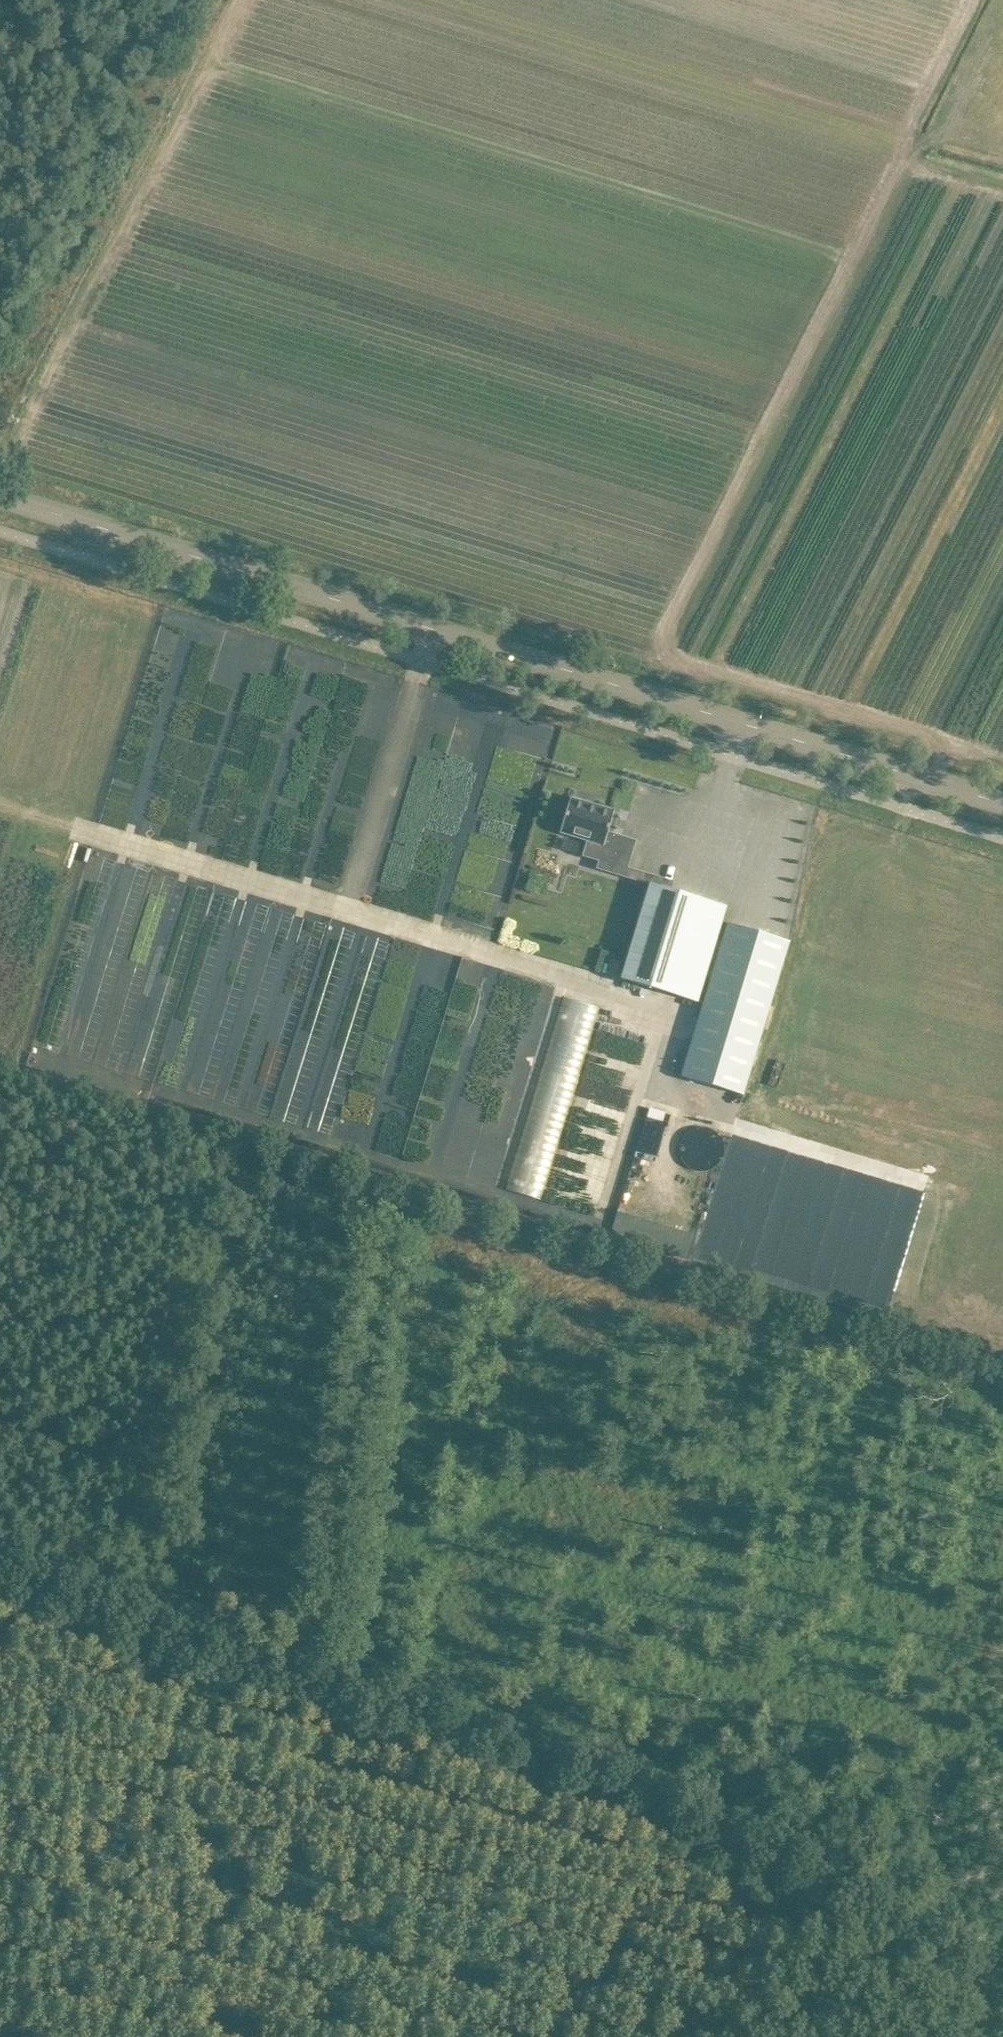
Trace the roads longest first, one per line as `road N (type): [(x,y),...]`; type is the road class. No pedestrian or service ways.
road 1 (track): [(0,1571),(667,1780),(1002,2002)]
road 2 (tertiary): [(1002,803),(0,492)]

